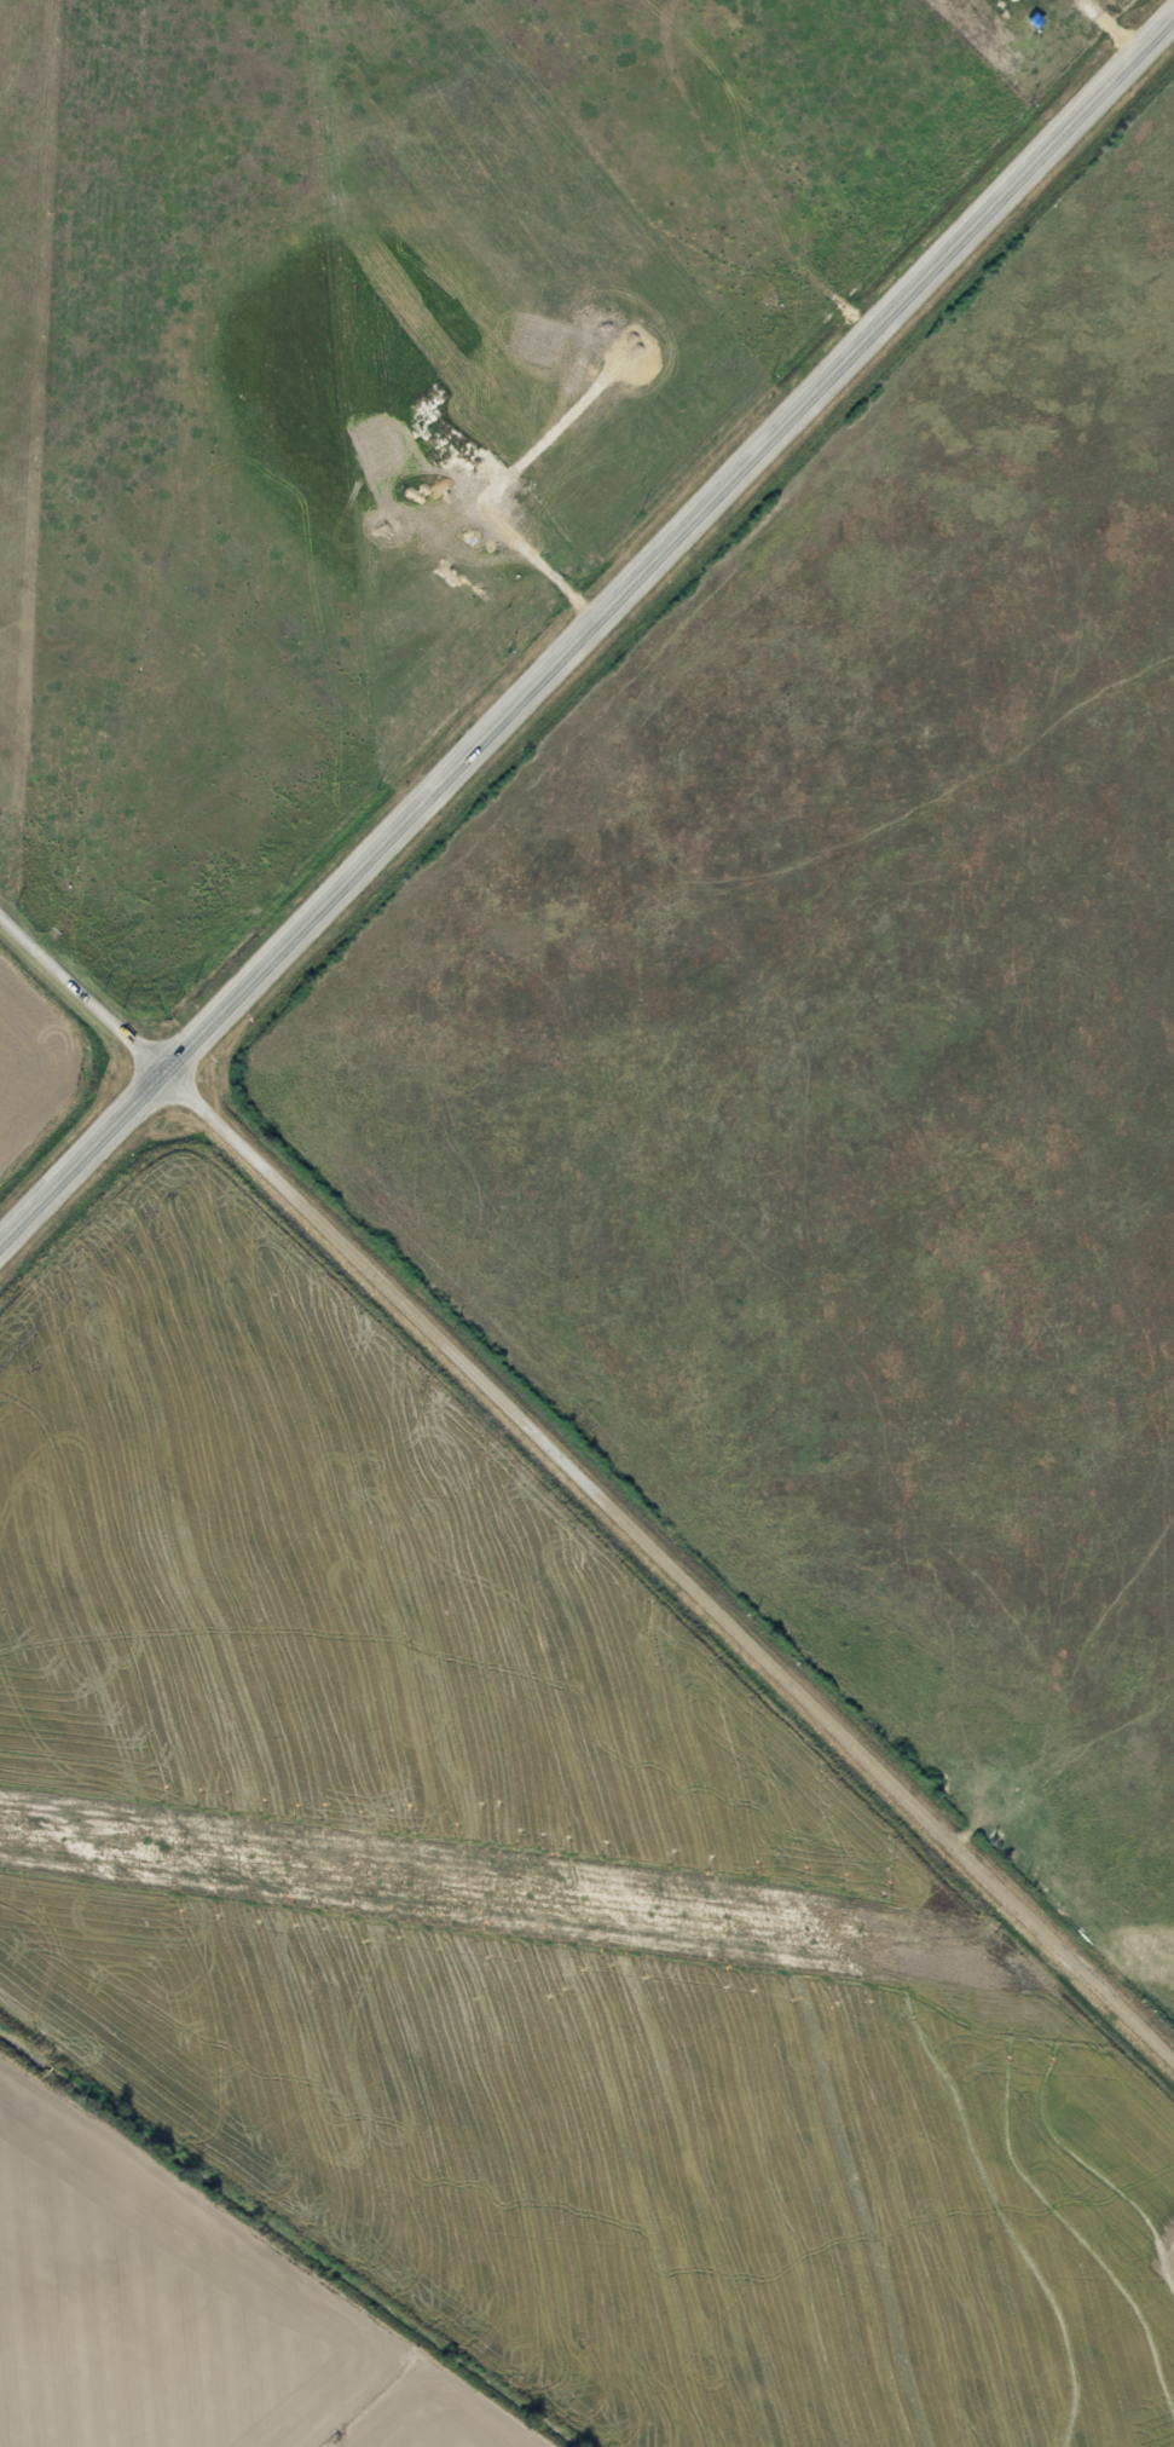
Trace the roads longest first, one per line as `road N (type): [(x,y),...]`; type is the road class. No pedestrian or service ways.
road 1 (secondary): [(0,1241),(829,380),(1173,8)]
road 2 (residential): [(1173,2061),(166,1068)]
road 3 (residential): [(0,913),(166,1068)]

